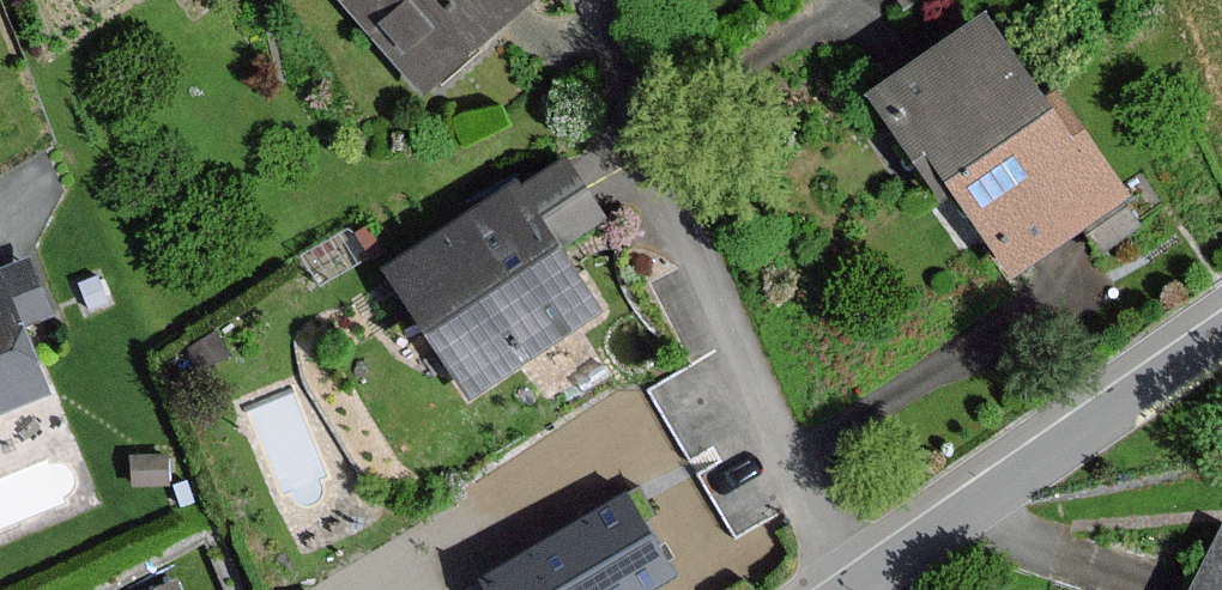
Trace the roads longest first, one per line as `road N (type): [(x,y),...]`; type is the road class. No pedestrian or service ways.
road 1 (residential): [(598,0),(789,454),(853,580)]
road 2 (residential): [(1221,333),(853,580)]

